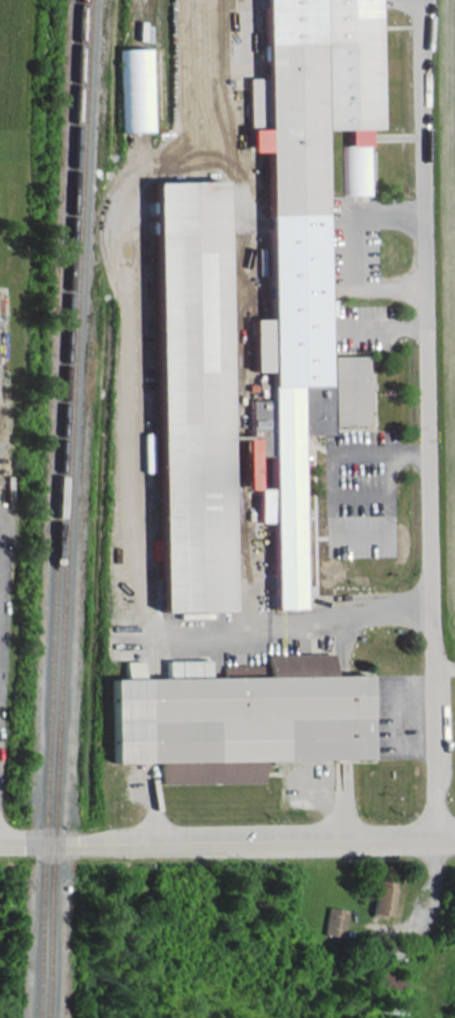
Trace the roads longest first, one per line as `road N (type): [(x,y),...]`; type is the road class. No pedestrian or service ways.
road 1 (tertiary): [(0,845),(454,837)]

